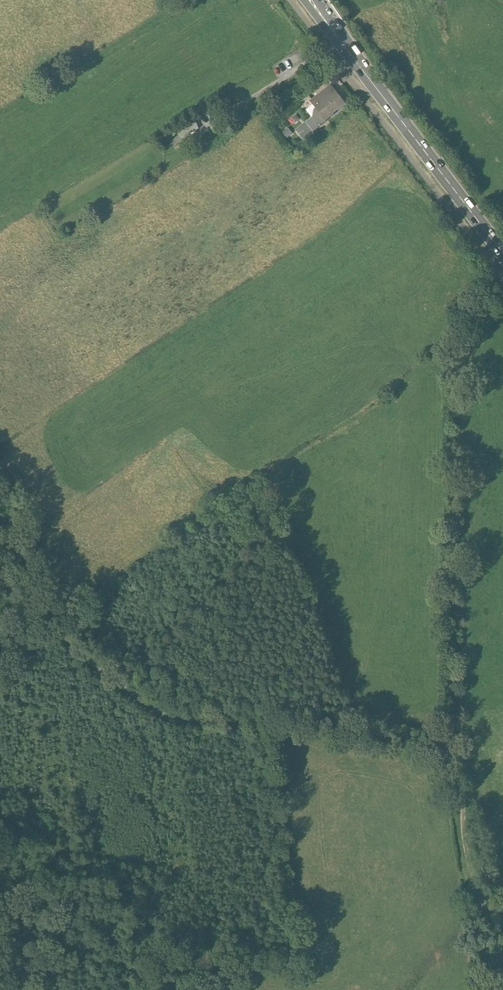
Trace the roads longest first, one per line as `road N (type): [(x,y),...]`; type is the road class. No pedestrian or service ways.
road 1 (track): [(0,527),(66,640),(160,714),(201,722),(317,720),(447,755)]
road 2 (primary): [(311,0),(502,254)]
road 3 (track): [(447,755),(459,768),(467,858),(486,921),(483,989)]
road 4 (track): [(499,249),(460,359),(457,484)]

